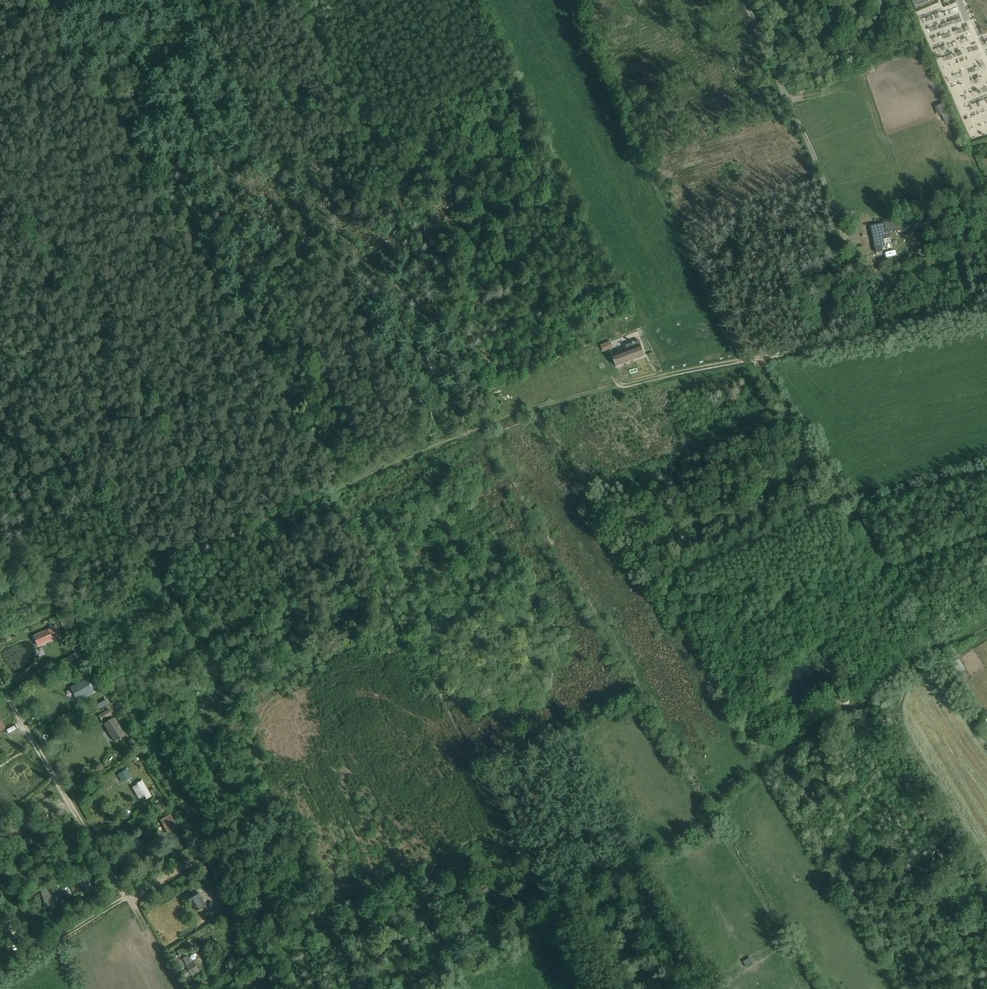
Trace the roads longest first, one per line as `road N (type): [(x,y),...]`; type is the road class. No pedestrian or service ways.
road 1 (track): [(741,0),(873,301),(873,323),(863,335),(502,413)]
road 2 (track): [(764,355),(763,366),(889,565),(986,538)]
road 3 (track): [(33,0),(123,145)]
road 4 (track): [(203,859),(285,988)]

